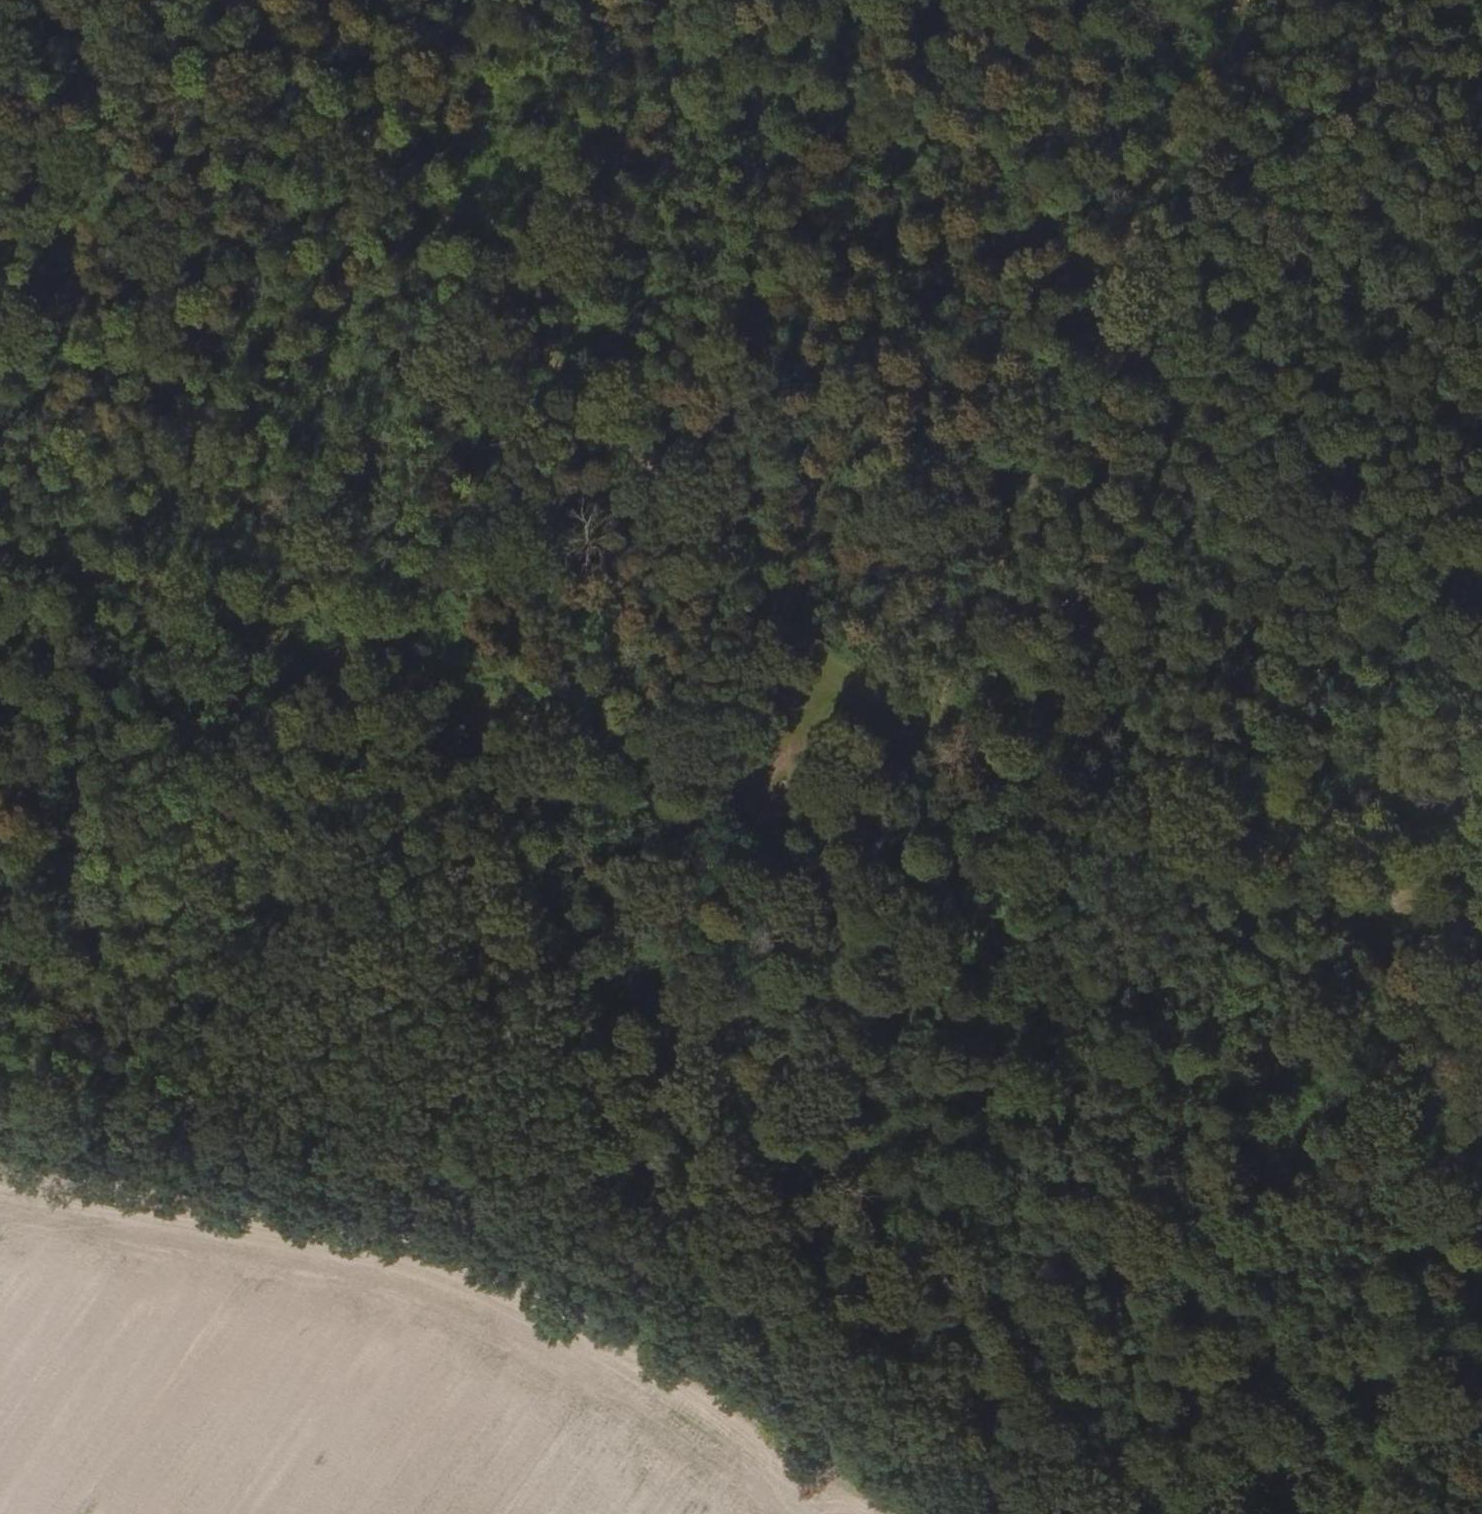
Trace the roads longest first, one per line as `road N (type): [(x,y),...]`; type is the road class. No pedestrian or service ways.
road 1 (track): [(709,779),(0,537)]
road 2 (track): [(853,700),(914,714),(1481,957)]
road 3 (track): [(709,779),(731,781),(779,764),(853,700)]

